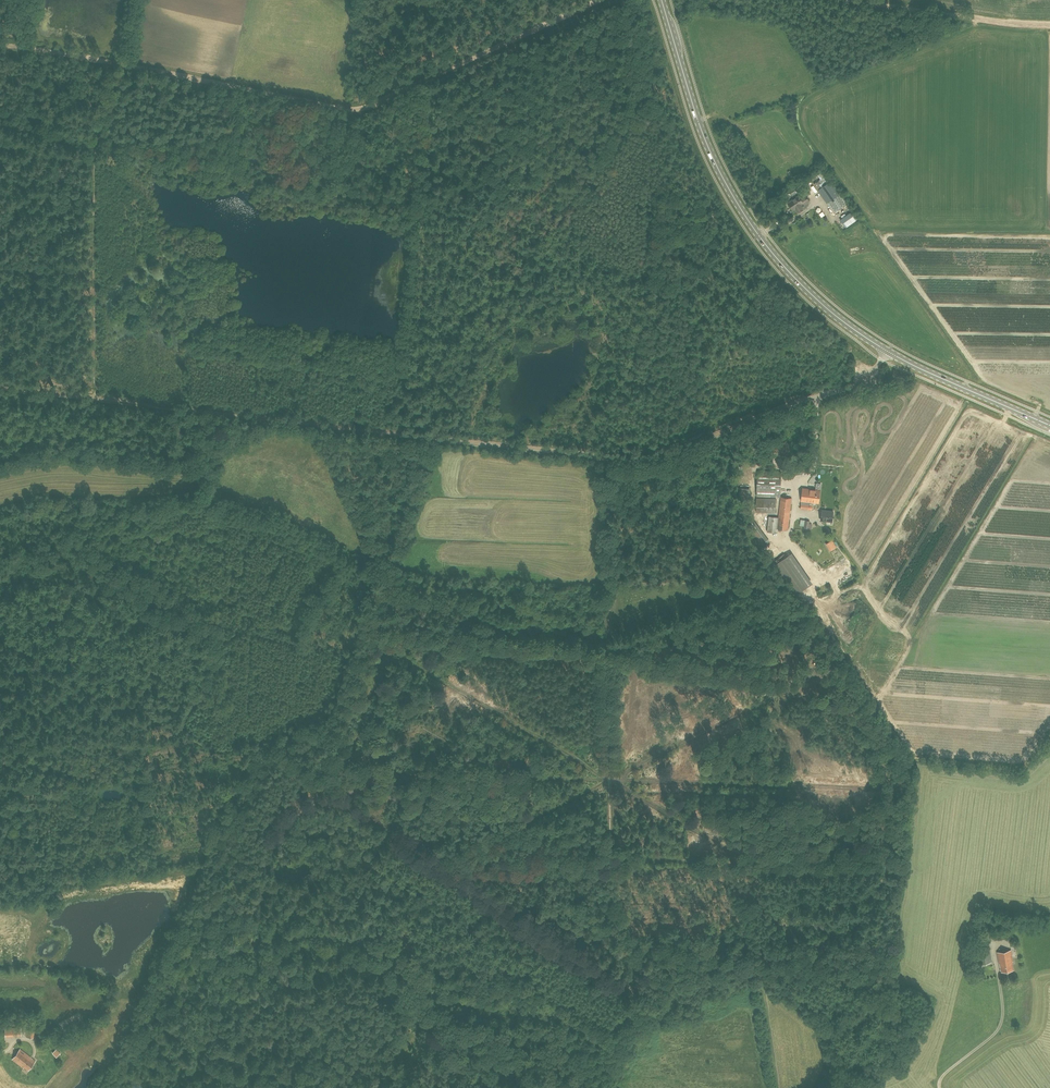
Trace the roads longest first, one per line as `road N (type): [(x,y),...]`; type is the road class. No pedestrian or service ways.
road 1 (secondary): [(663,0),(703,134),(745,216),(824,307),(888,352)]
road 2 (track): [(110,59),(353,101),(427,73)]
road 3 (track): [(609,458),(662,456),(864,381)]
road 4 (track): [(93,398),(299,422)]
road 5 (track): [(1049,26),(865,0)]
road 6 (secondary): [(888,352),(1049,425)]
road 7 (track): [(435,438),(609,458)]
road 8 (track): [(998,973),(1001,1024),(945,1073),(940,1087)]
road 9 (track): [(299,422),(435,438)]

